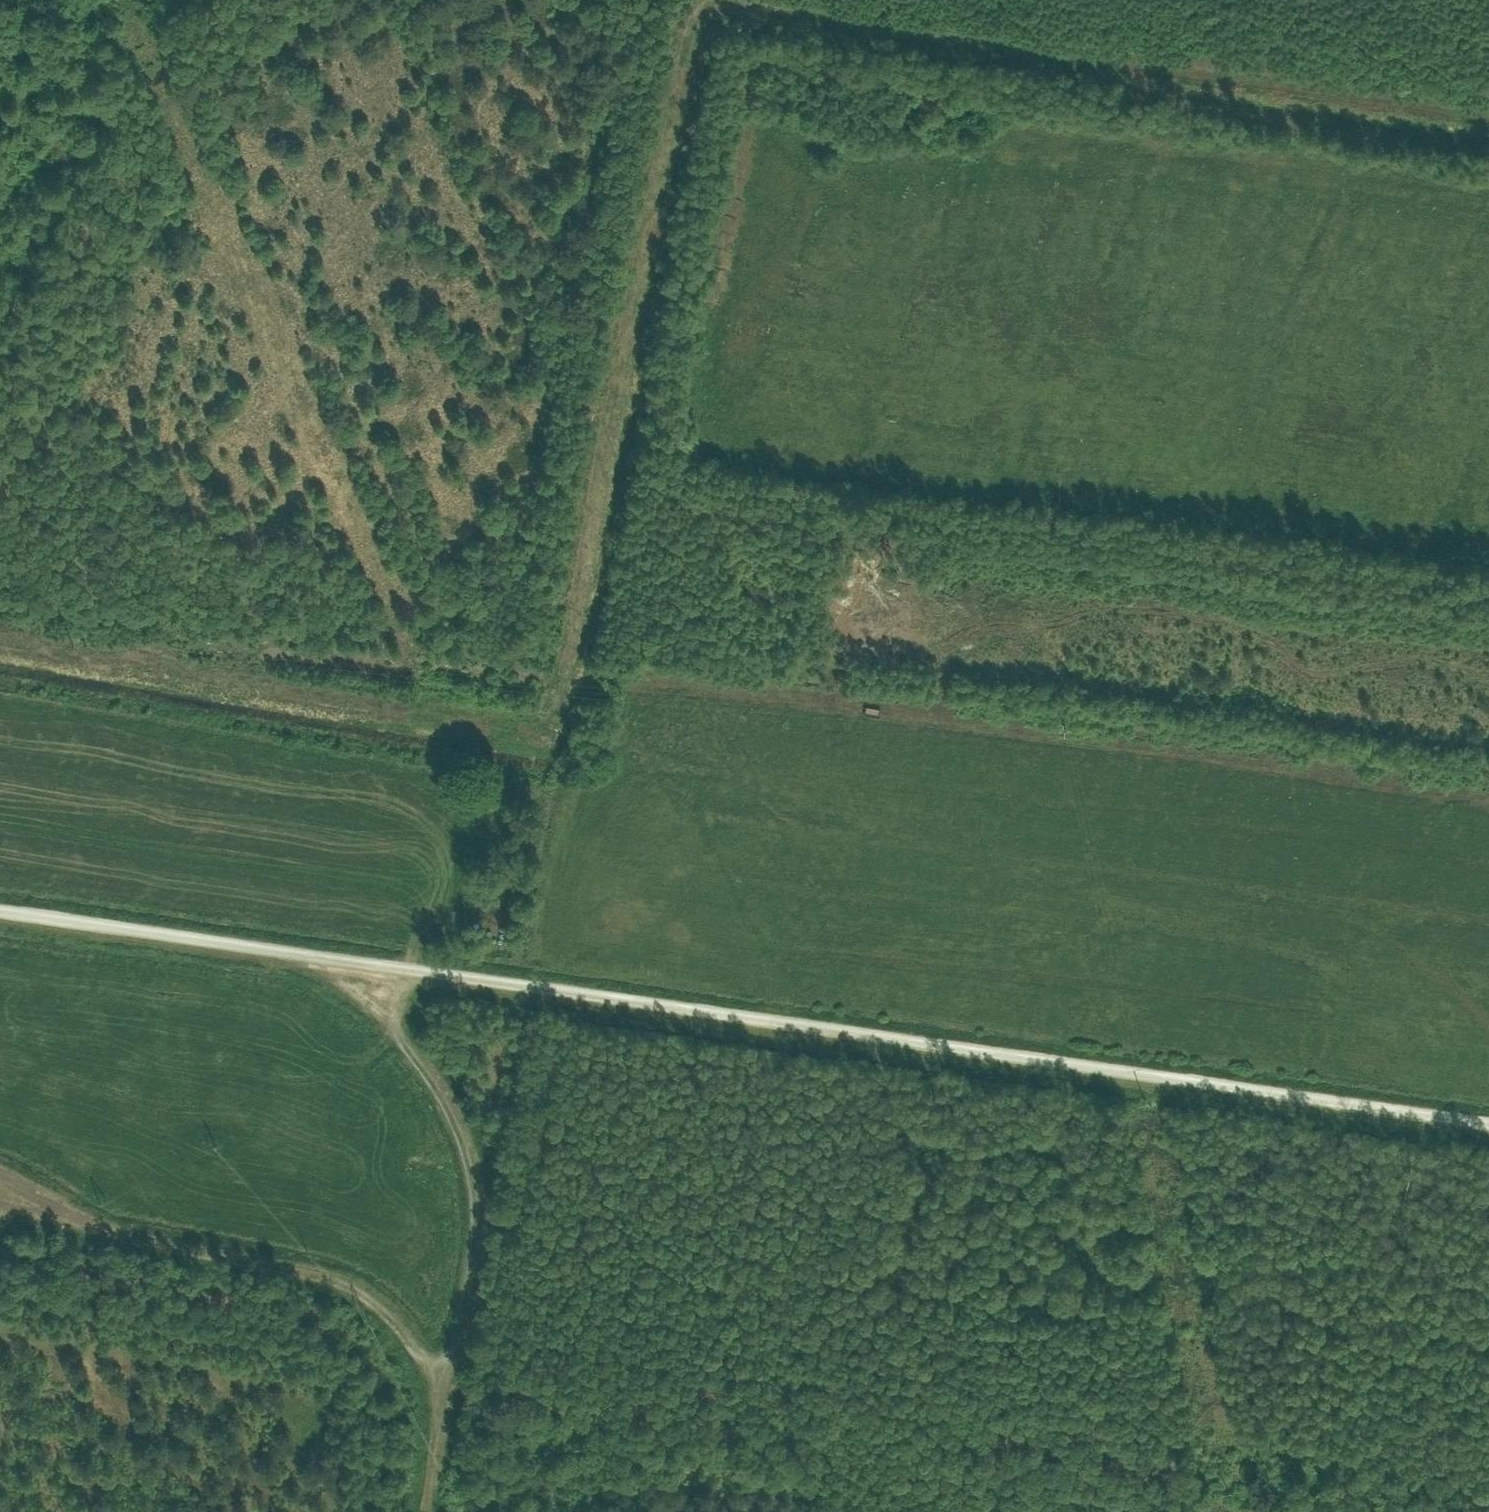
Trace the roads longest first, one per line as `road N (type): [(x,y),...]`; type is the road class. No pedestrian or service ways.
road 1 (track): [(0,904),(1488,1124)]
road 2 (track): [(270,943),(338,984),(419,1057),(475,1154),(471,1285),(431,1511)]
road 3 (track): [(442,1449),(430,1380),(398,1321),(342,1284),(0,1217)]

